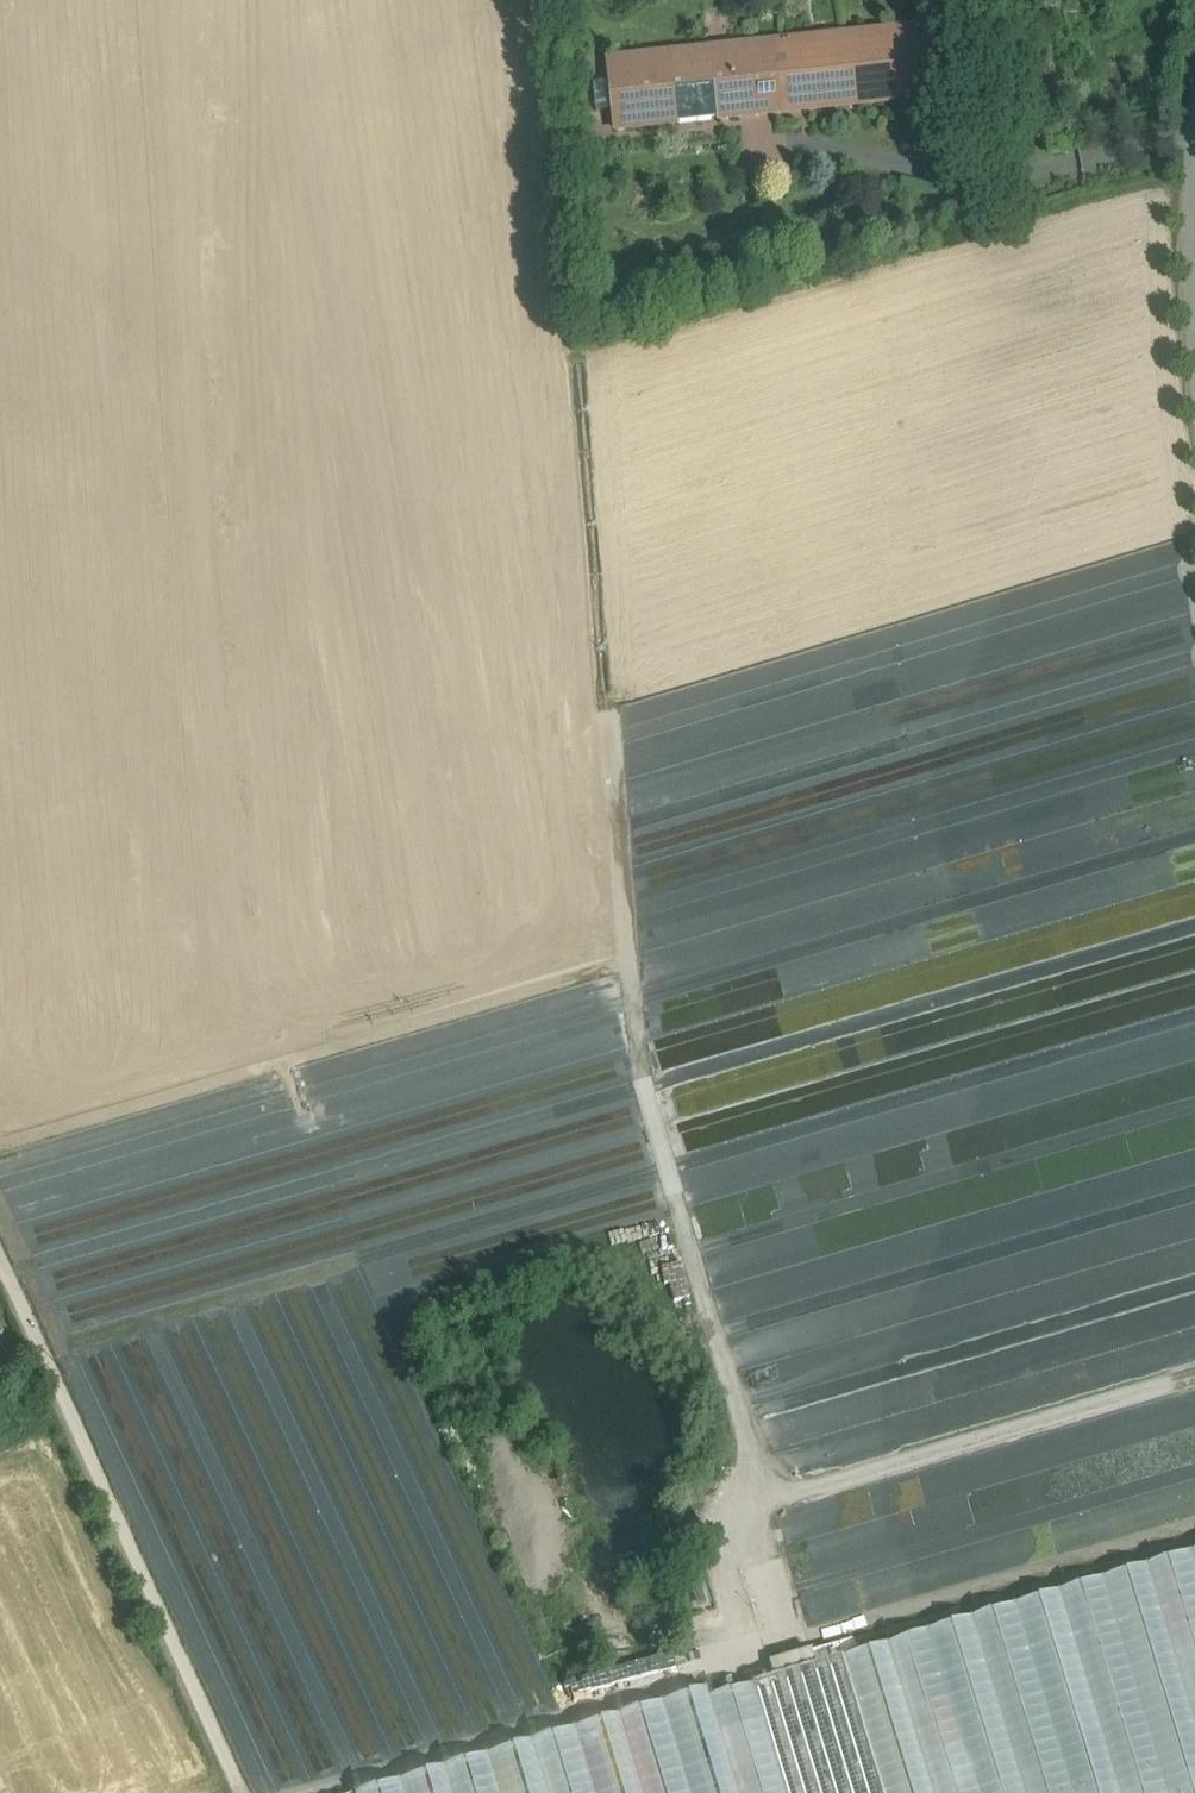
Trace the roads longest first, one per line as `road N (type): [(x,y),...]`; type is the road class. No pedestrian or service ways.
road 1 (track): [(0,1259),(239,1792)]

